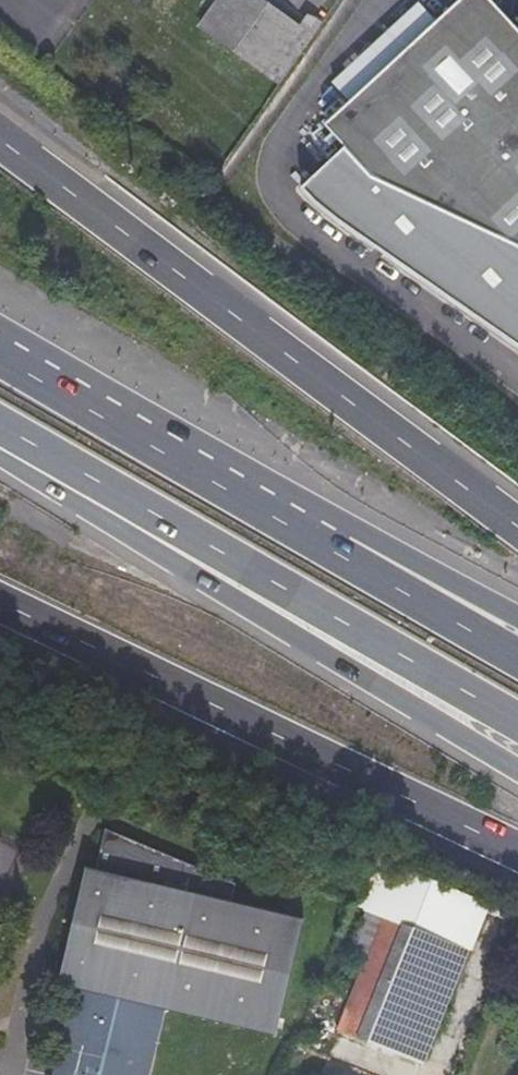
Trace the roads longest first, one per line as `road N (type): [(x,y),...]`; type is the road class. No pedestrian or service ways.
road 1 (motorway): [(517,524),(0,140)]
road 2 (motorway): [(0,453),(517,769)]
road 3 (motorway): [(0,425),(517,721)]
road 4 (motorway): [(0,602),(517,850)]
road 5 (motorway): [(339,554),(0,354)]
road 6 (motorway): [(517,657),(339,554)]
road 7 (motorway): [(517,616),(443,577),(339,554)]

